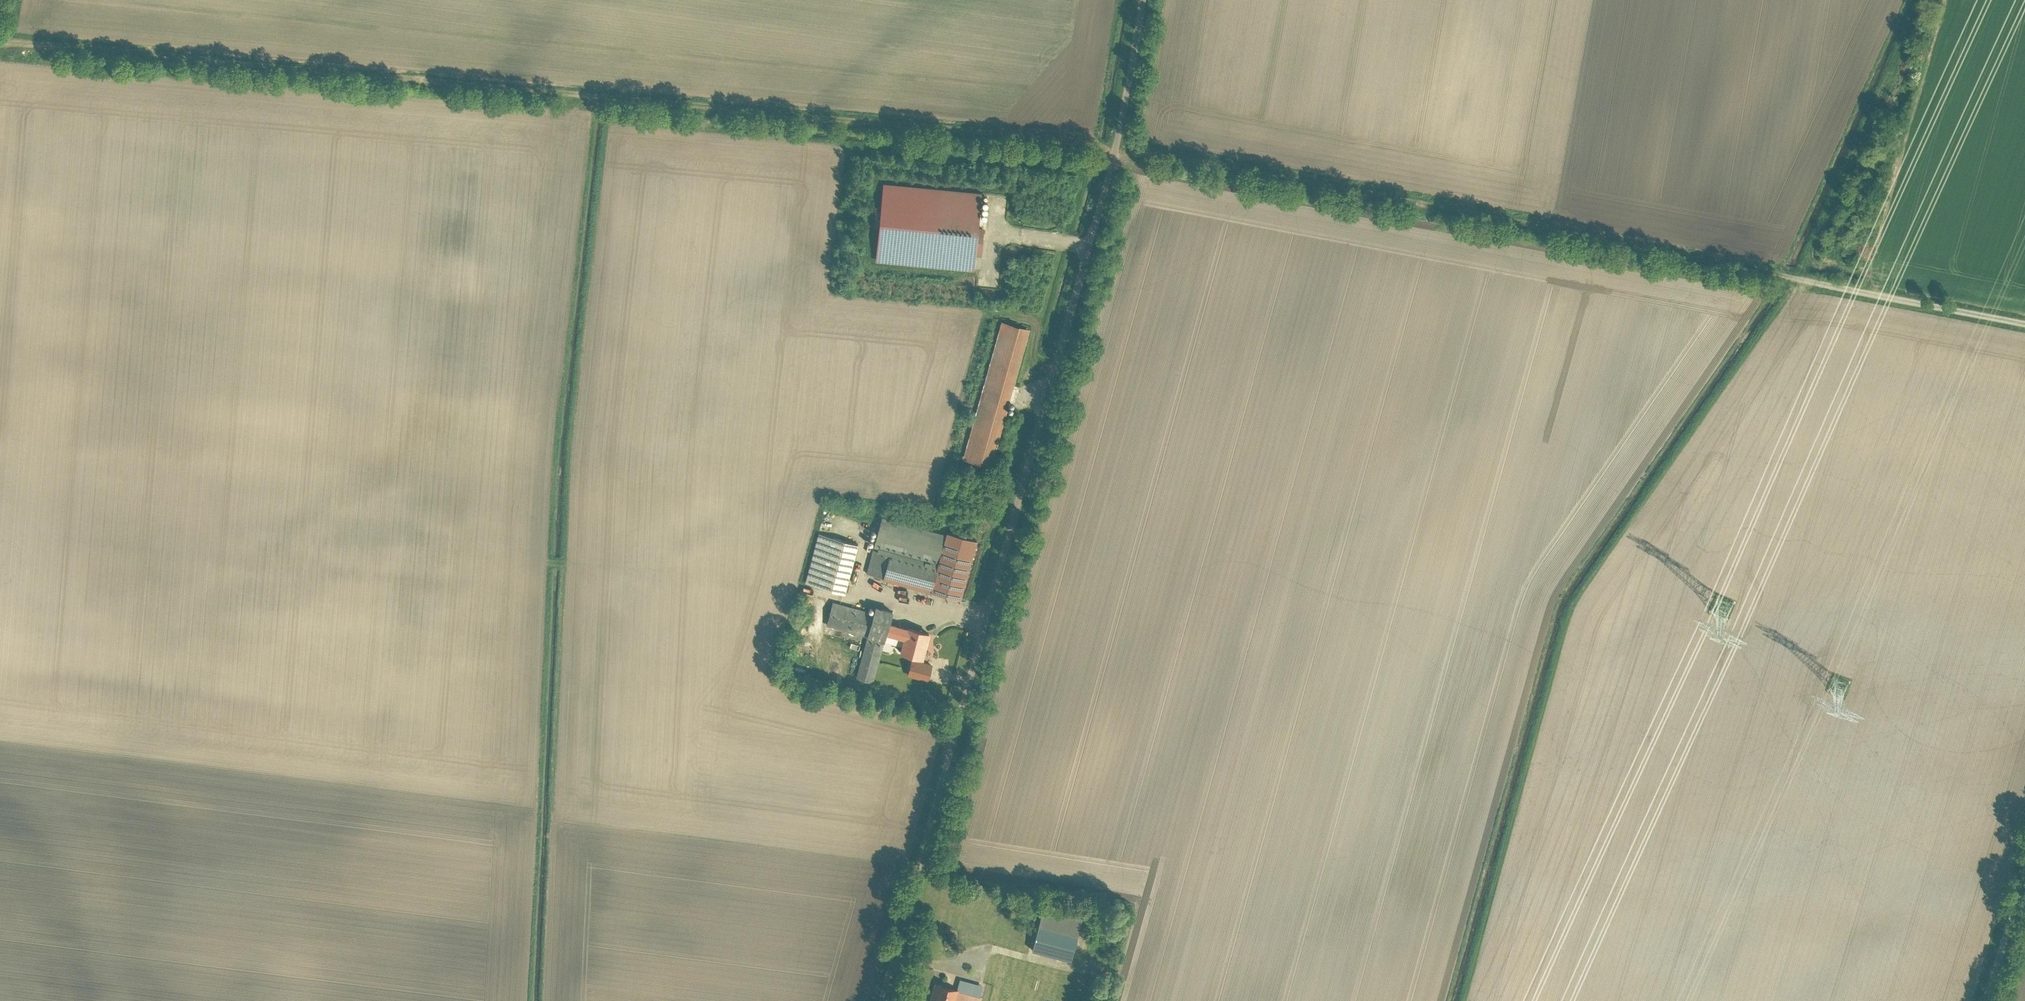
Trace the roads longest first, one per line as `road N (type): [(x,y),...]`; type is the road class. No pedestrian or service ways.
road 1 (track): [(0,44),(1116,148)]
road 2 (unclassified): [(1142,0),(1116,148),(881,1000)]
road 3 (track): [(2024,325),(1116,148)]
road 4 (unclassified): [(1985,1000),(2024,871)]

